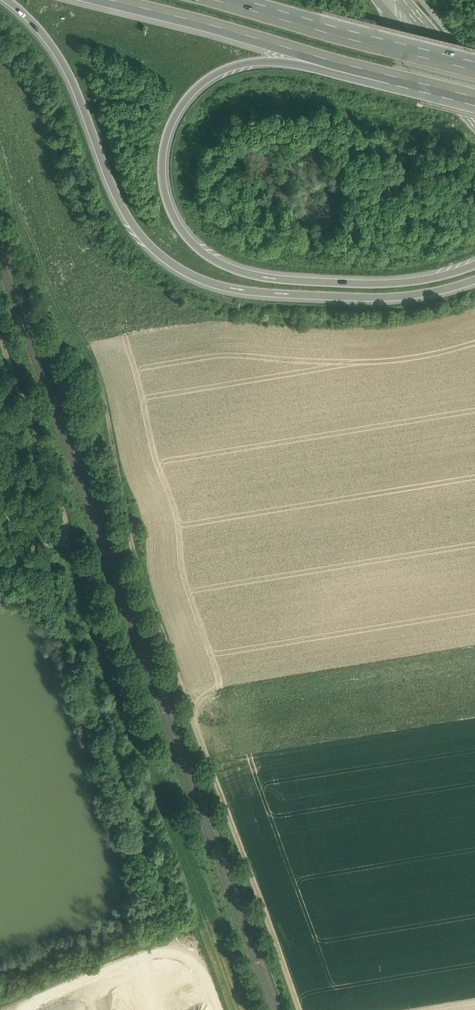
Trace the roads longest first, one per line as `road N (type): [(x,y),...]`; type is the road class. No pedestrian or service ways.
road 1 (track): [(51,270),(48,289),(101,374),(135,559),(299,1009)]
road 2 (motorway): [(474,266),(392,284),(261,277),(200,250),(174,218),(165,186),(168,138),(211,82),(265,64),(378,68)]
road 3 (motorway): [(9,0),(69,69),(136,229),(189,277),(259,295),(388,302),(474,280)]
road 4 (track): [(53,540),(84,575),(256,1009)]
road 5 (motorway): [(110,0),(378,68)]
road 6 (motorway): [(474,68),(220,0)]
road 7 (track): [(0,337),(76,536)]
road 8 (primary): [(392,10),(474,105)]

